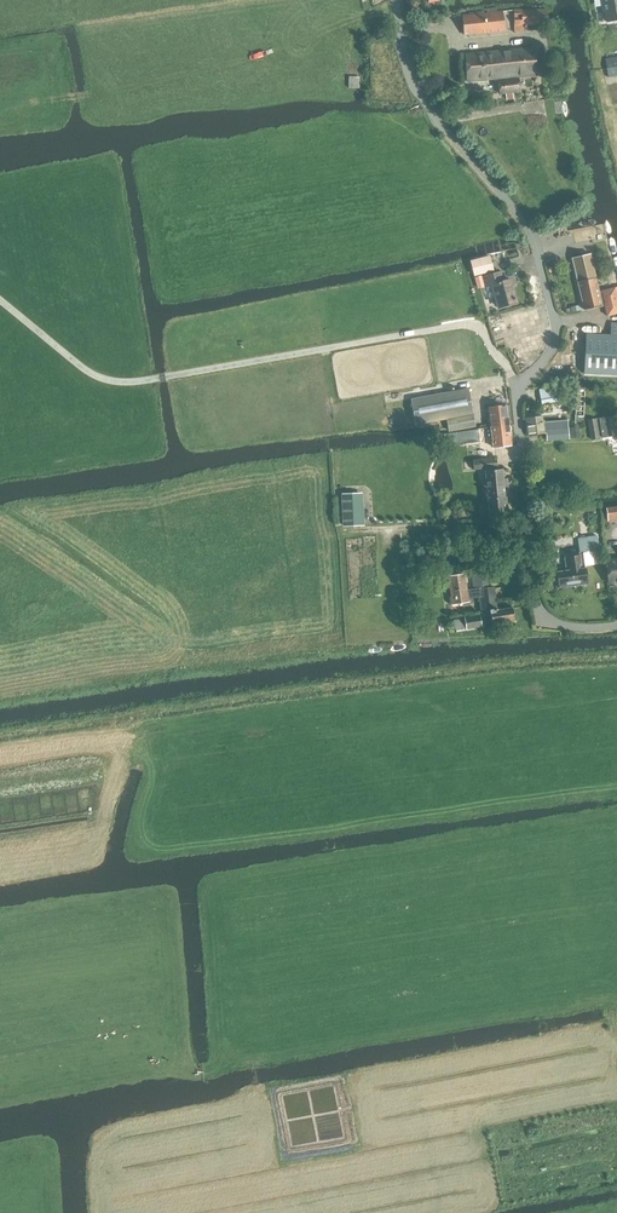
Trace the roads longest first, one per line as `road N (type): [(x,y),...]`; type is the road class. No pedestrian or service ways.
road 1 (residential): [(616,625),(555,627),(539,611),(516,404),(551,350),(555,320),(534,238),(431,109),(410,68),(394,0)]
road 2 (track): [(0,302),(84,371),(120,384),(465,323),(482,329),(524,383)]

